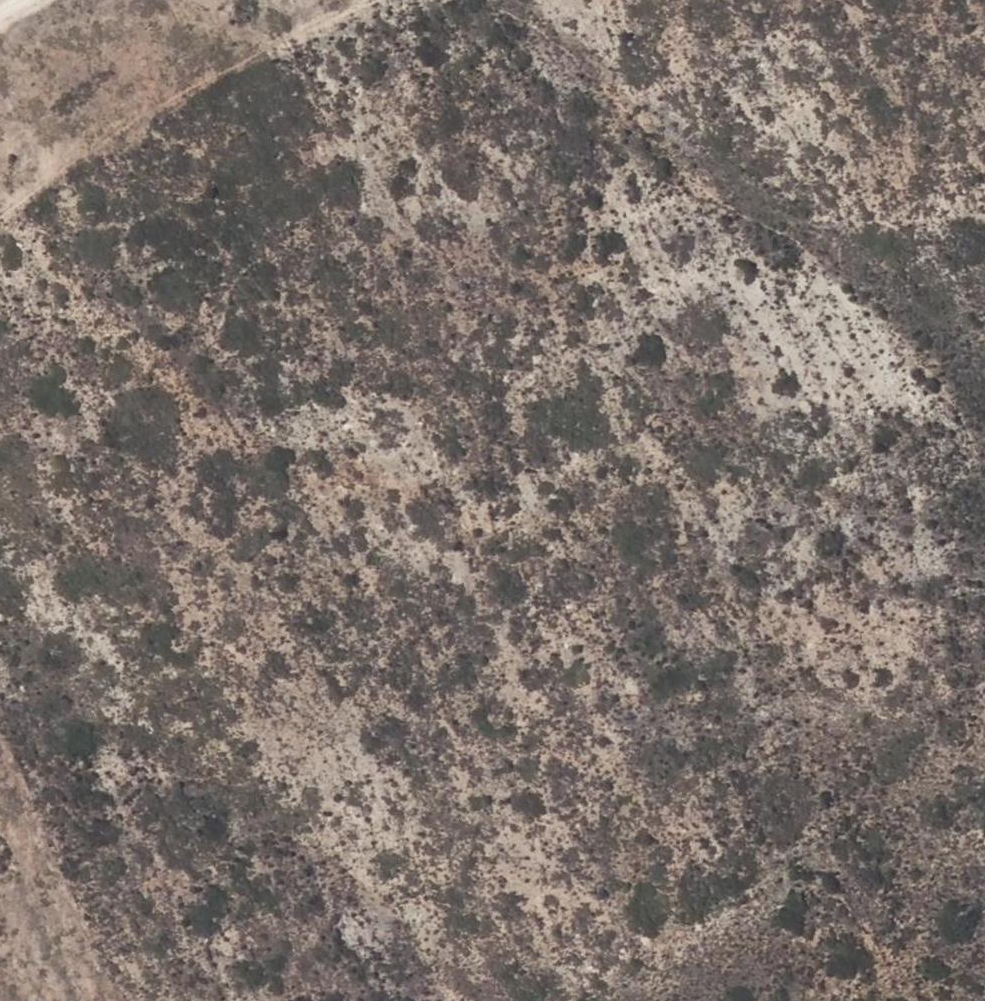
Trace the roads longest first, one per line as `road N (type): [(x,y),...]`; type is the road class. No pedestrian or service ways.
road 1 (track): [(0,217),(61,164),(349,0)]

